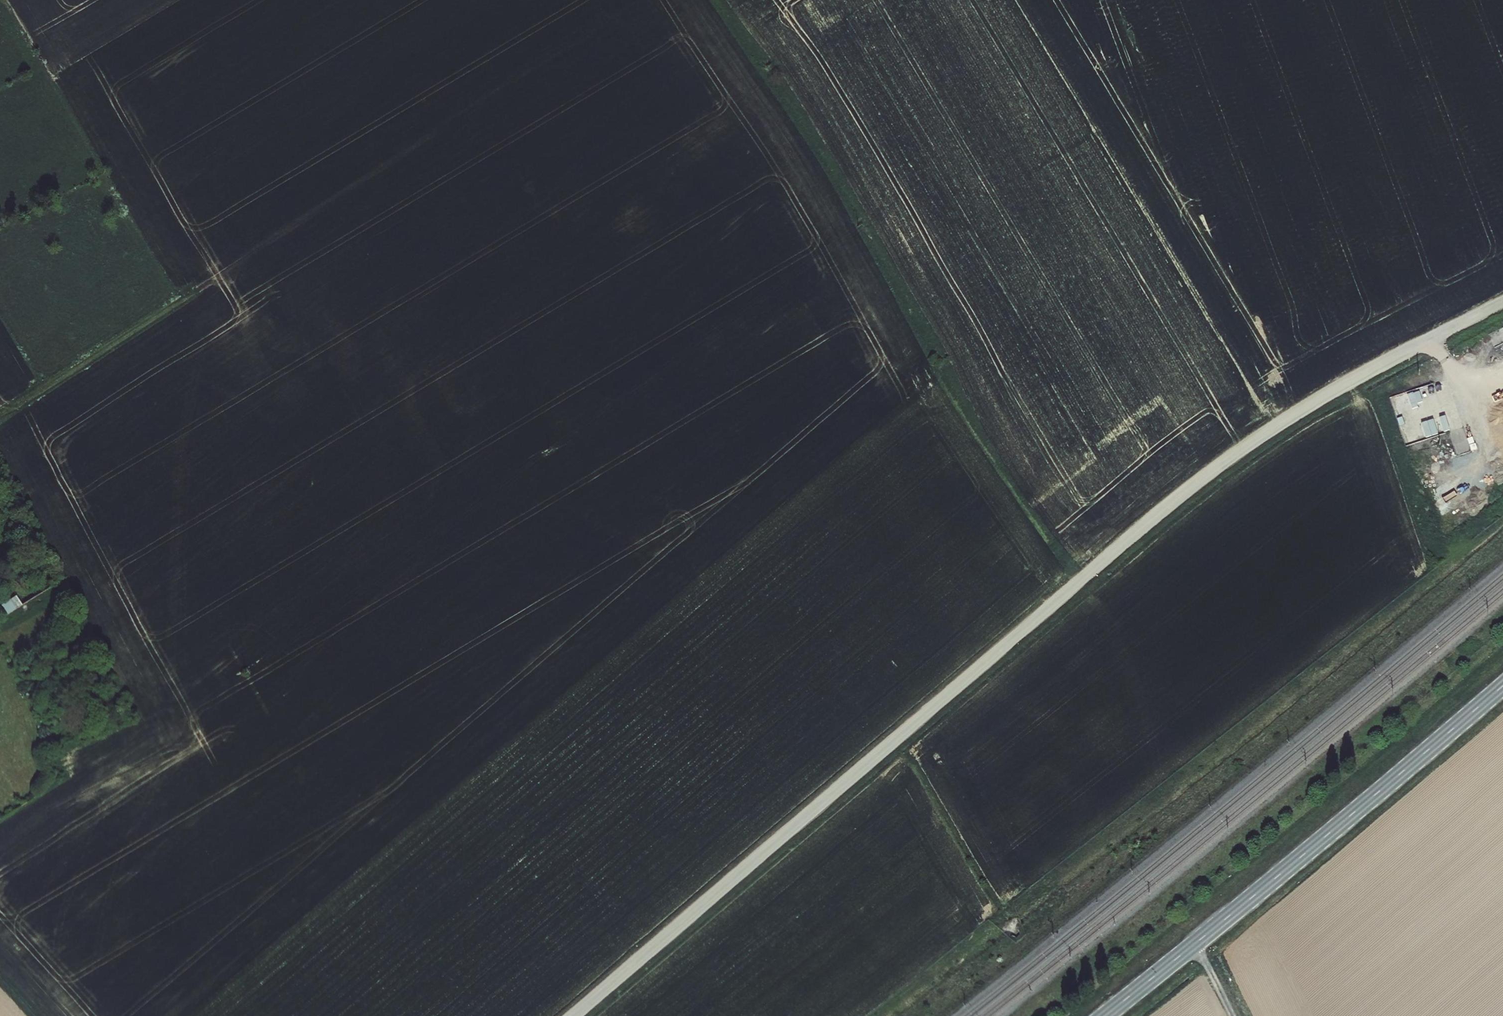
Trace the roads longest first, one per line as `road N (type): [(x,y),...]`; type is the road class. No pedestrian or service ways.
road 1 (unclassified): [(1502,302),(1335,390),(1194,484),(573,1015)]
road 2 (secondary): [(1502,686),(1105,1015)]

